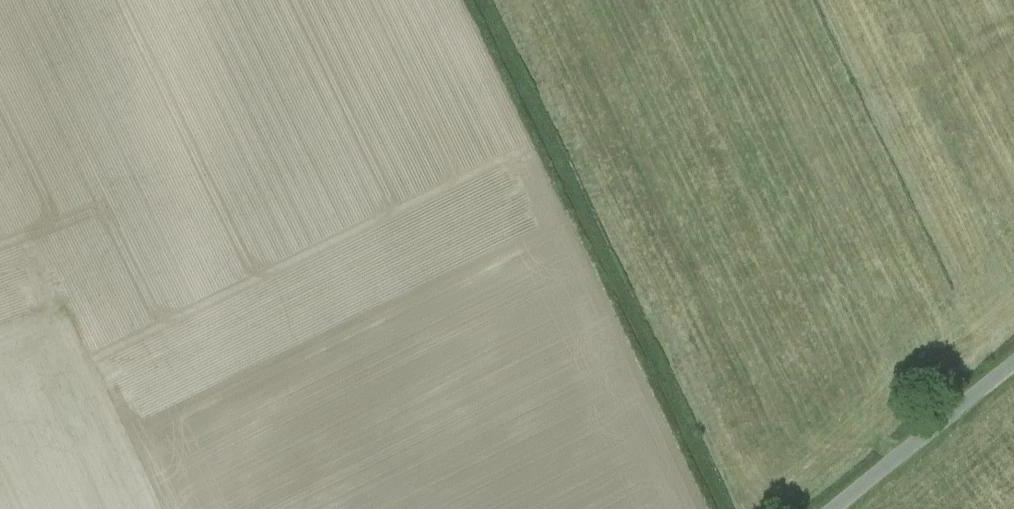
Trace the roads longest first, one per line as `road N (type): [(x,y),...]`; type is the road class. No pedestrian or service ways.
road 1 (residential): [(841,508),(1013,367)]

